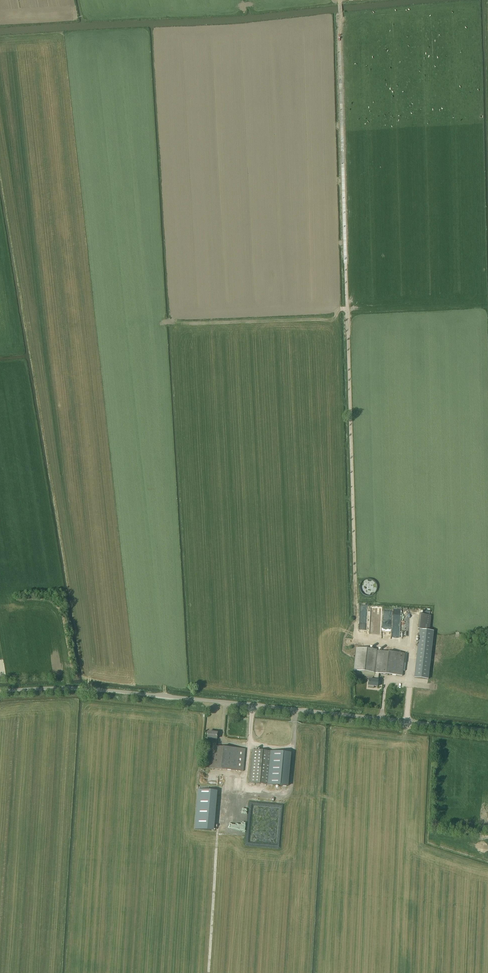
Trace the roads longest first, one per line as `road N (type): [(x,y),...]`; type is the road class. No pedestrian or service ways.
road 1 (unclassified): [(487,731),(104,690),(0,691)]
road 2 (track): [(282,311),(347,308),(340,3)]
road 3 (track): [(356,640),(347,308)]

